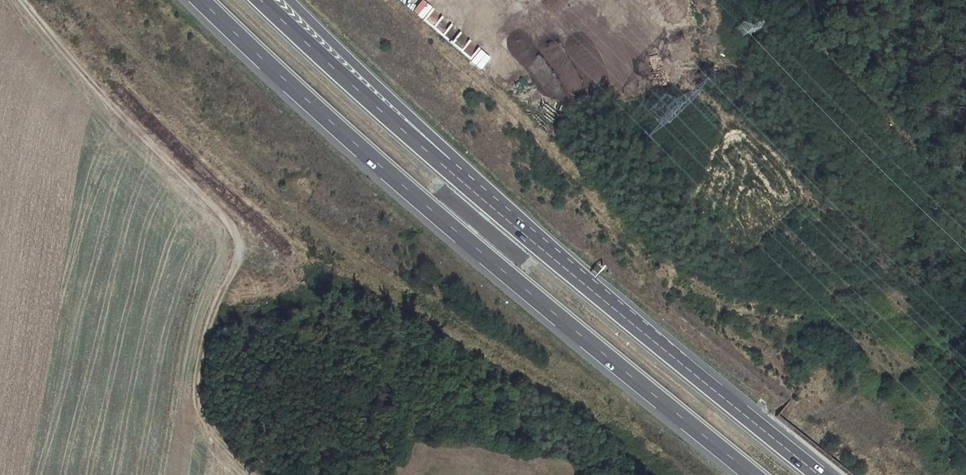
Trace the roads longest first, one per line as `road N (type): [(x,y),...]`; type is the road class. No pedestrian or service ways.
road 1 (motorway): [(186,0),(544,315),(741,474)]
road 2 (motorway): [(821,474),(457,177)]
road 3 (motorway): [(457,177),(268,0)]
road 4 (motorway): [(457,177),(295,0)]

